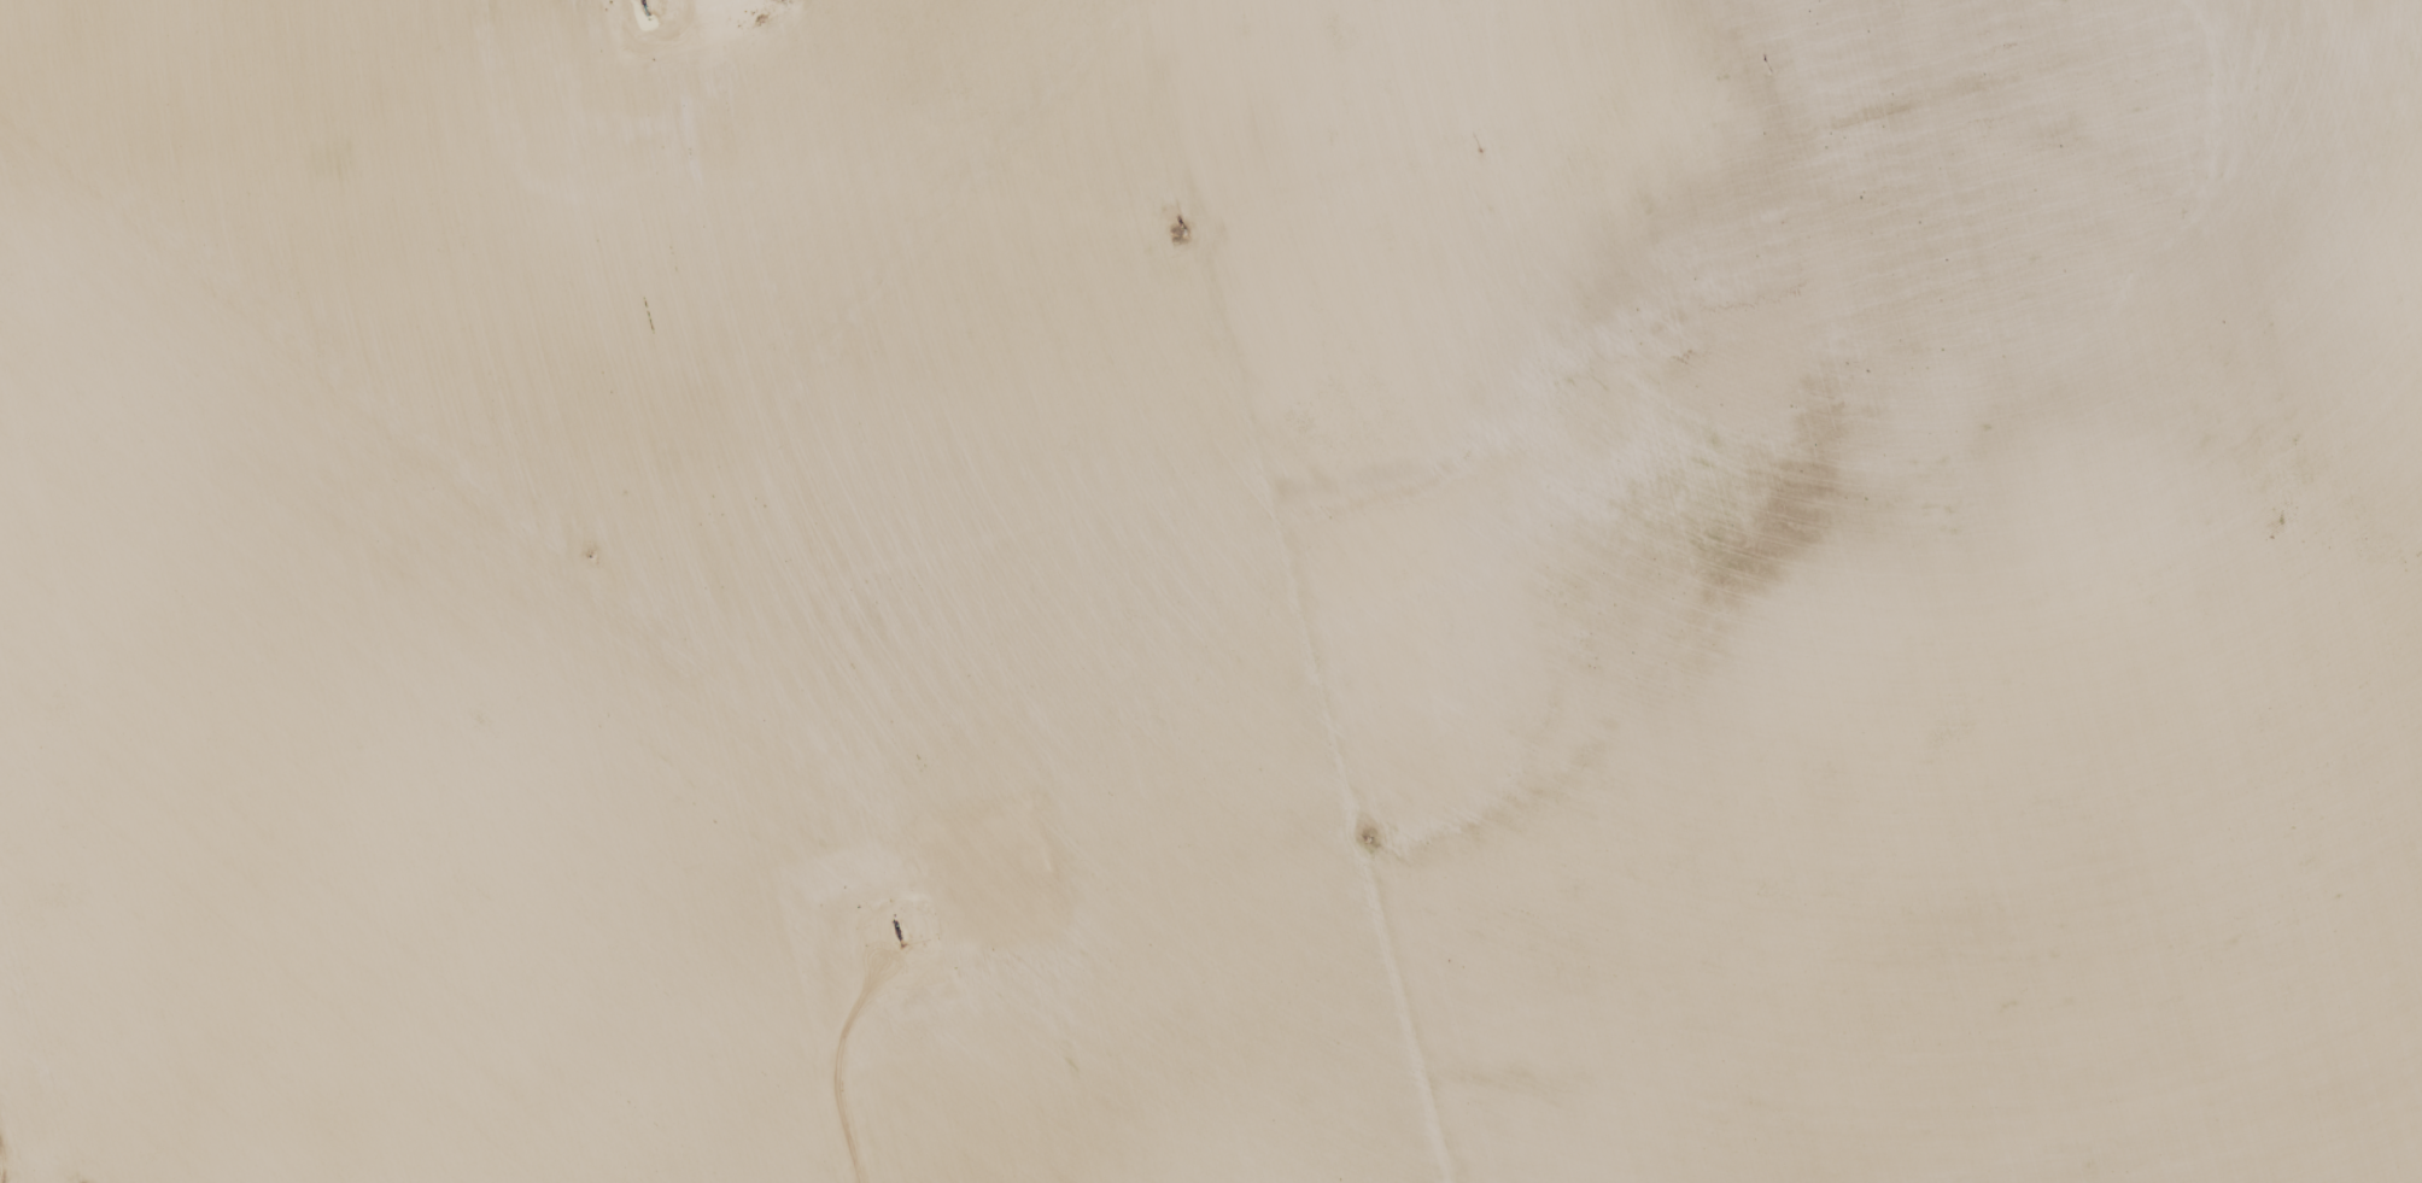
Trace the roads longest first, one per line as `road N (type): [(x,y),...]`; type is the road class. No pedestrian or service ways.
road 1 (track): [(1608,1182),(1832,895),(2146,408),(2347,315),(2362,280),(2335,142),(2421,0)]
road 2 (track): [(0,551),(245,743),(872,1182)]
road 3 (track): [(0,551),(46,751),(0,783)]
road 4 (track): [(0,1004),(22,1072),(37,1182)]

